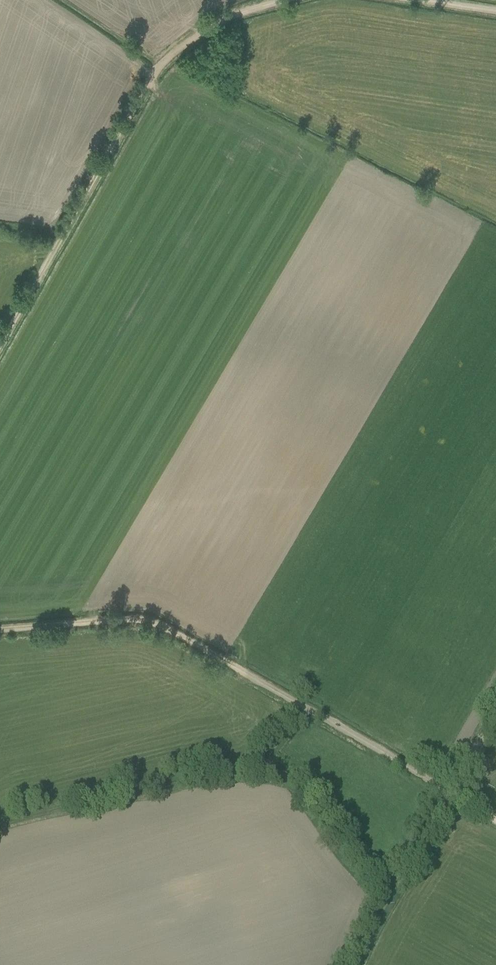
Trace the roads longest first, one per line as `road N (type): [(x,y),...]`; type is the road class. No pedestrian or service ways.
road 1 (track): [(0,631),(151,622),(449,792)]
road 2 (track): [(284,0),(230,19),(154,72),(0,345)]
road 3 (track): [(306,708),(257,769),(0,826)]
road 4 (track): [(444,788),(353,964)]

